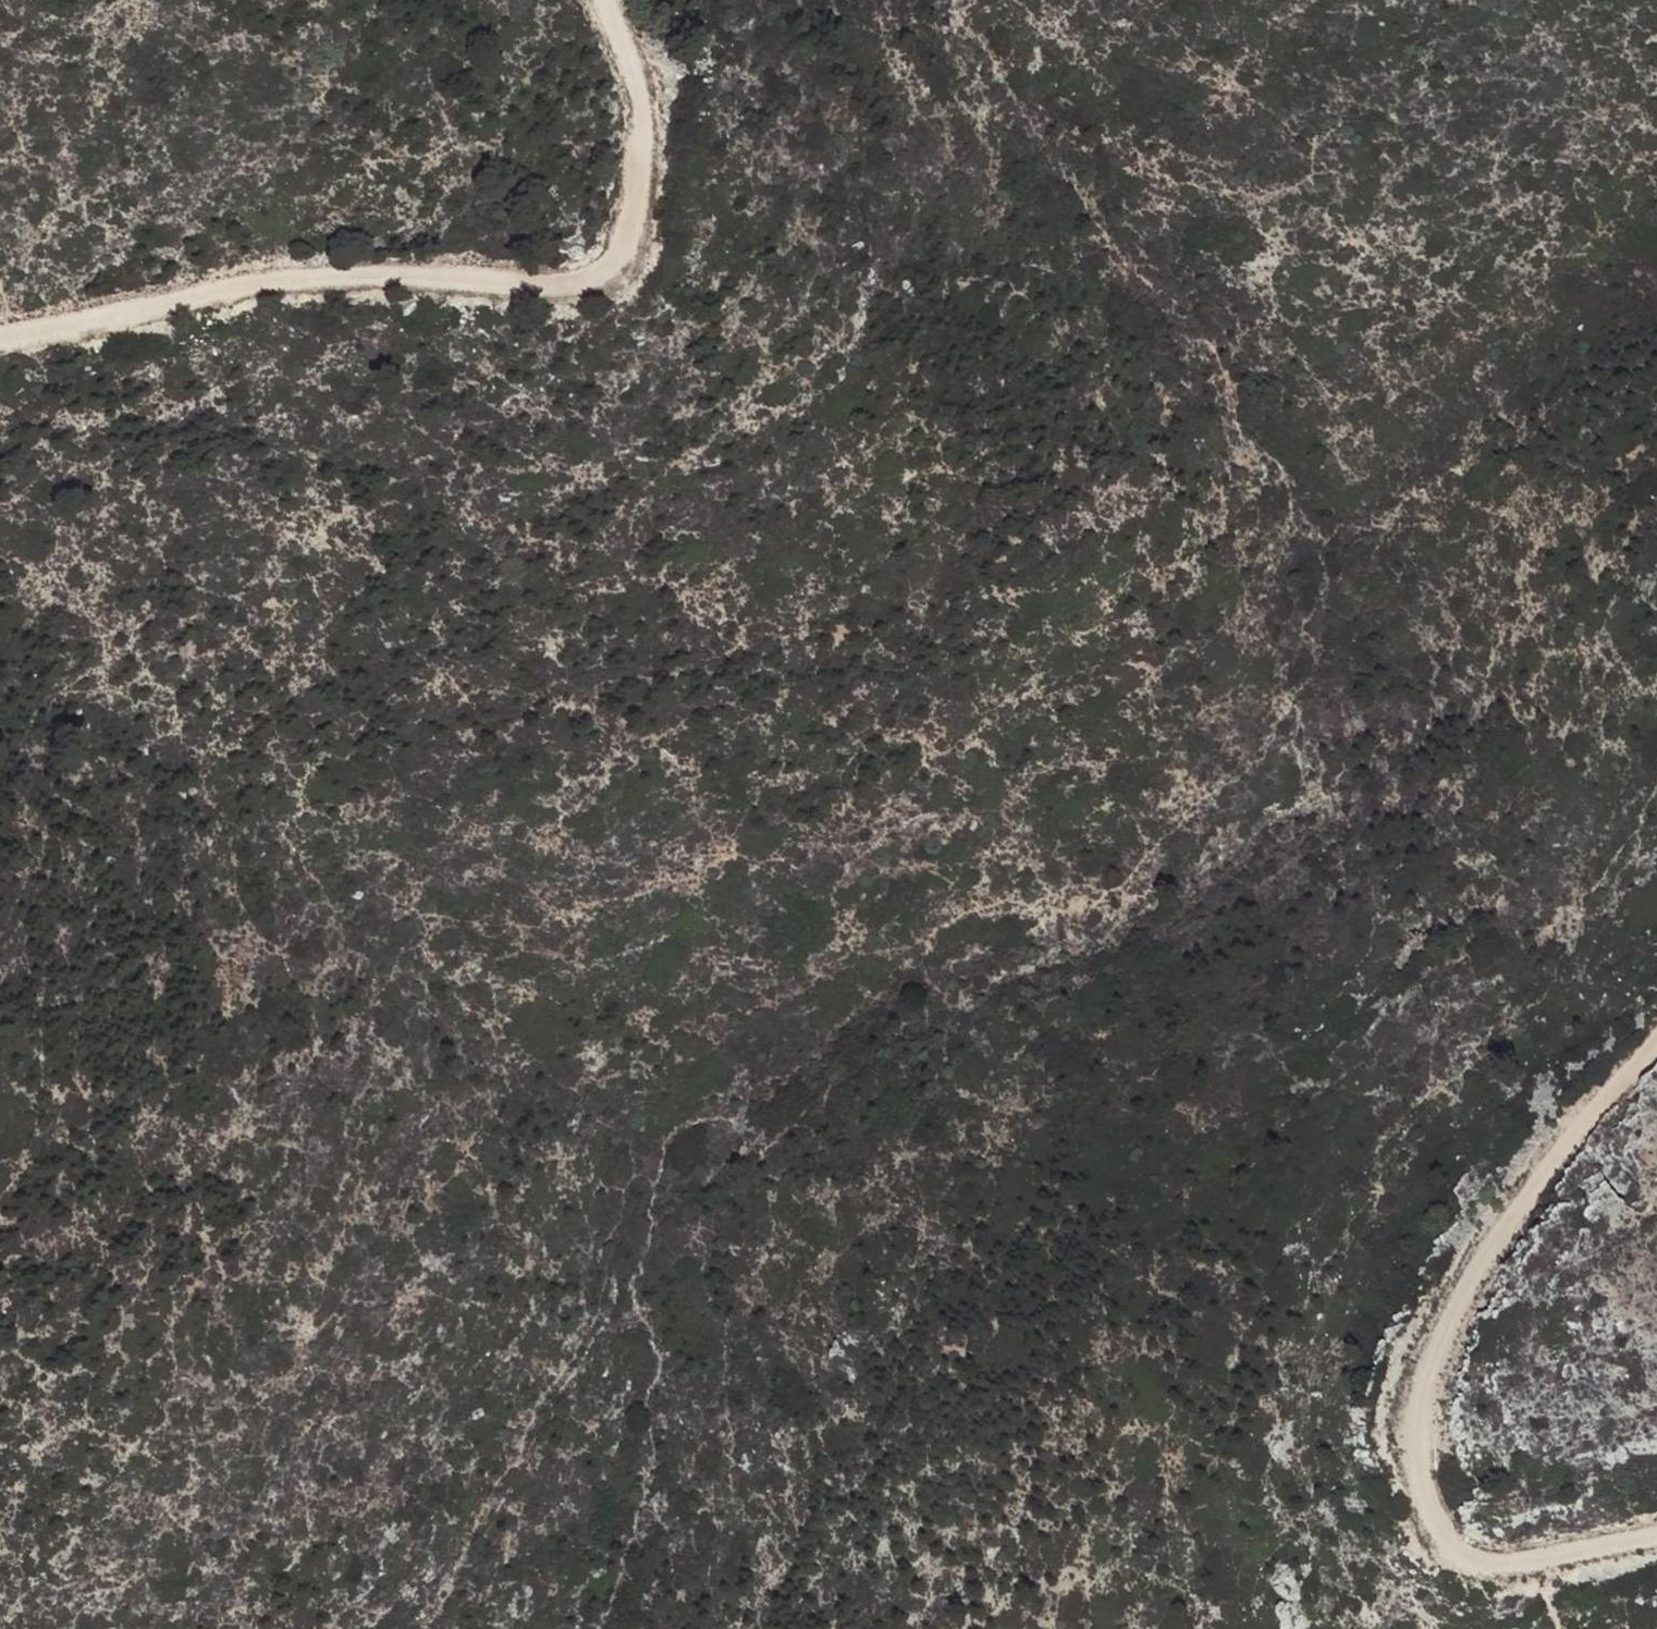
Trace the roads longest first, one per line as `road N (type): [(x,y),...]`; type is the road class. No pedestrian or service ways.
road 1 (track): [(0,341),(300,285),(439,277),(547,291),(587,285),(619,268),(636,198),(640,101),(604,0)]
road 2 (track): [(1656,1537),(1493,1568),(1452,1552),(1428,1501),(1419,1402),(1456,1312),(1537,1178),(1656,1043)]

